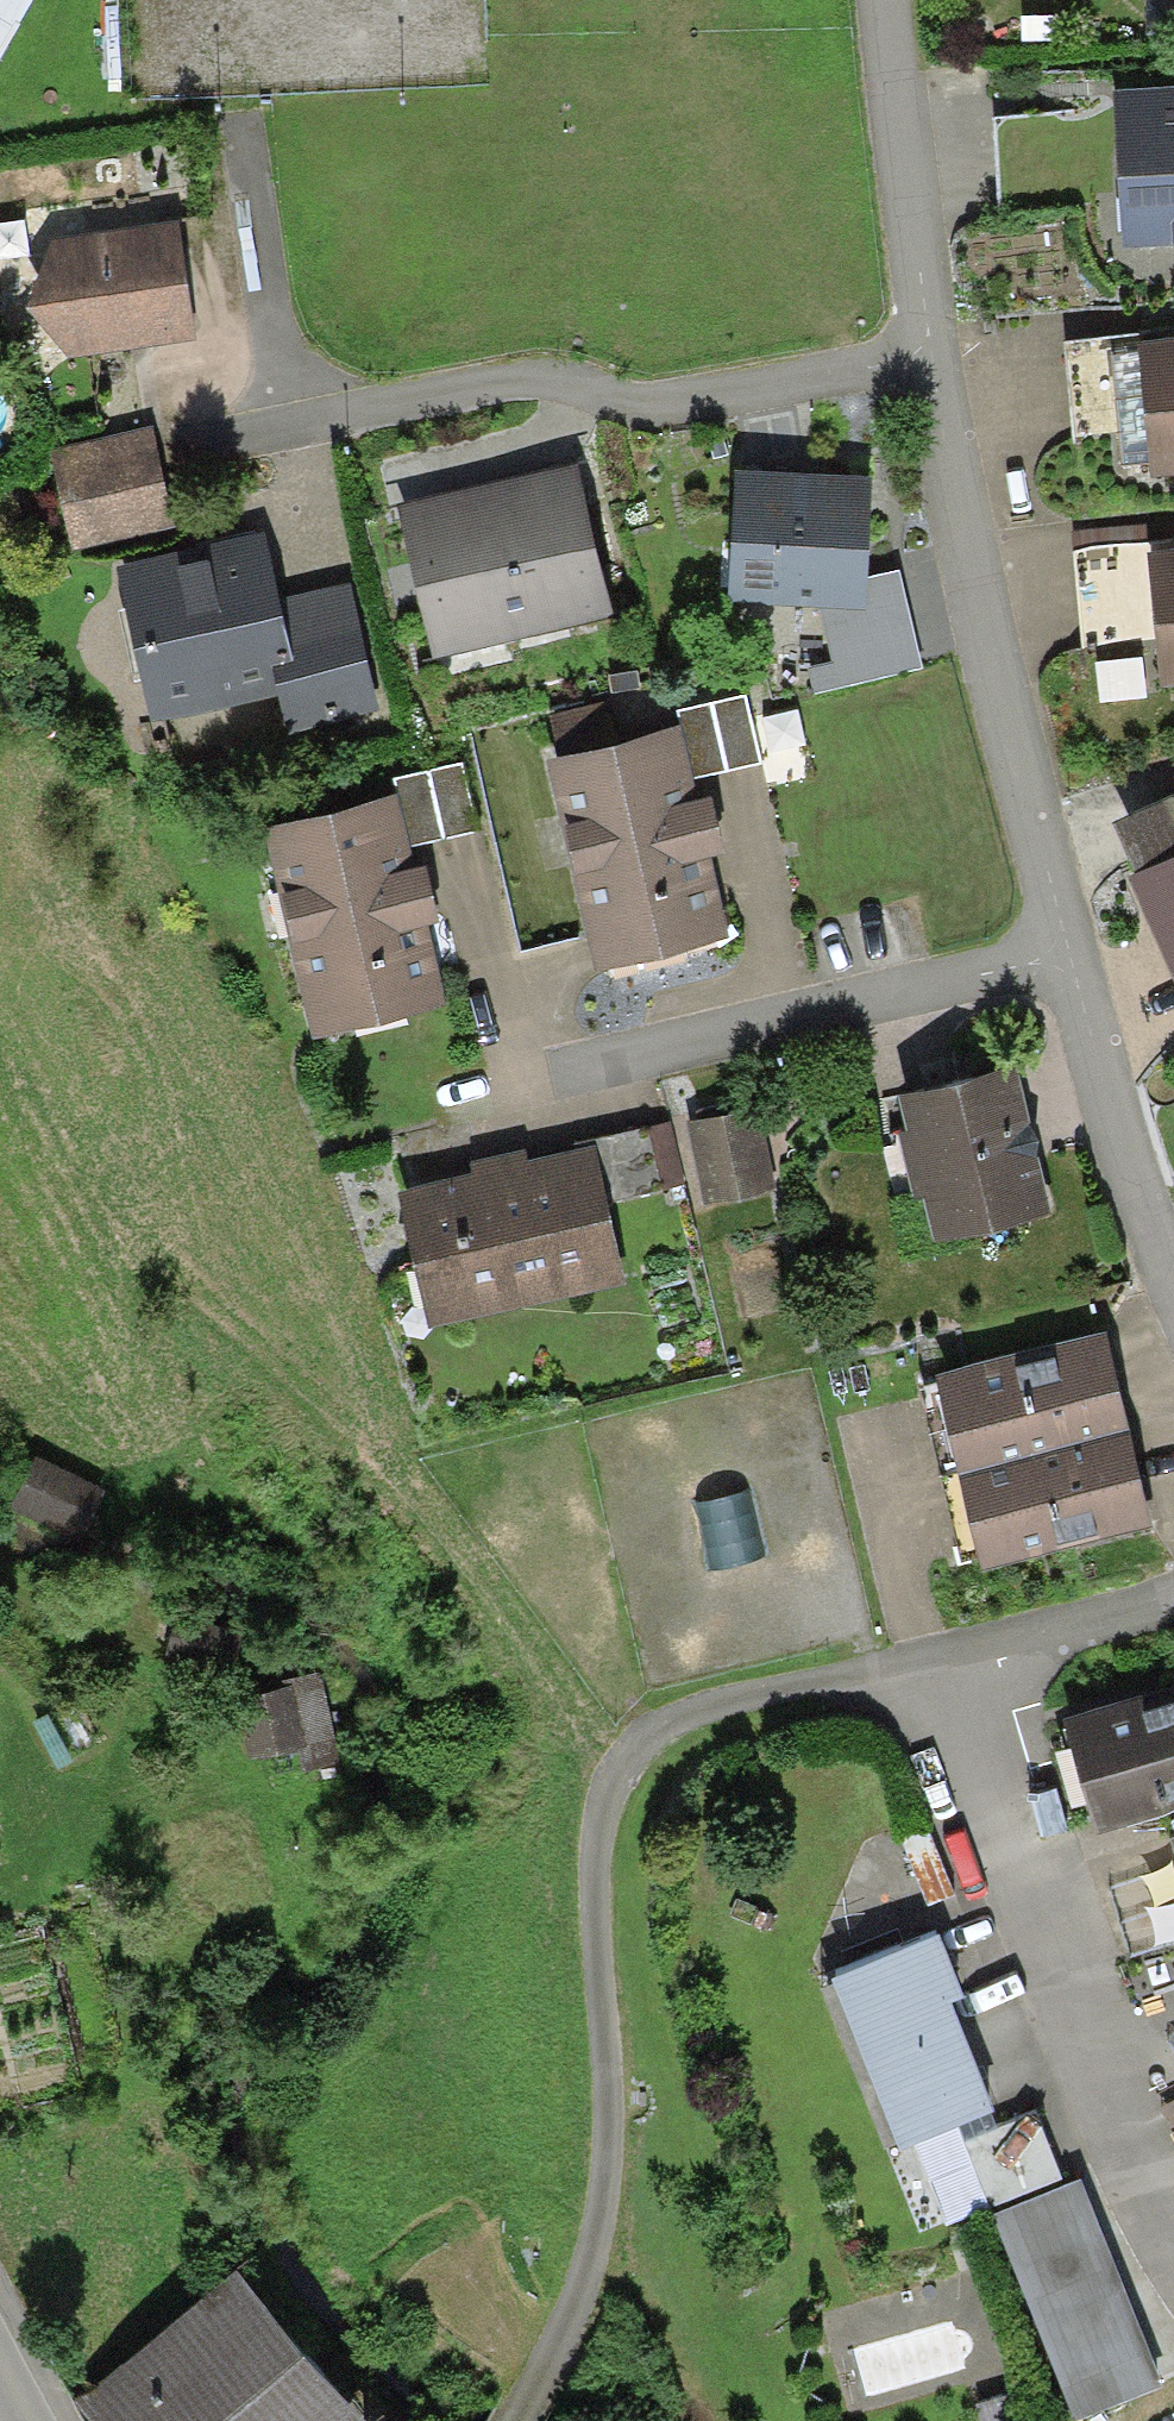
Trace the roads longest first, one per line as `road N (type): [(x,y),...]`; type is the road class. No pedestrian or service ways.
road 1 (residential): [(1173,1275),(1067,950),(992,668),(932,353),(880,0)]
road 2 (residential): [(510,2420),(577,2276),(590,2213),(601,1856),(632,1769),(723,1710),(1018,1654),(1173,1603)]

